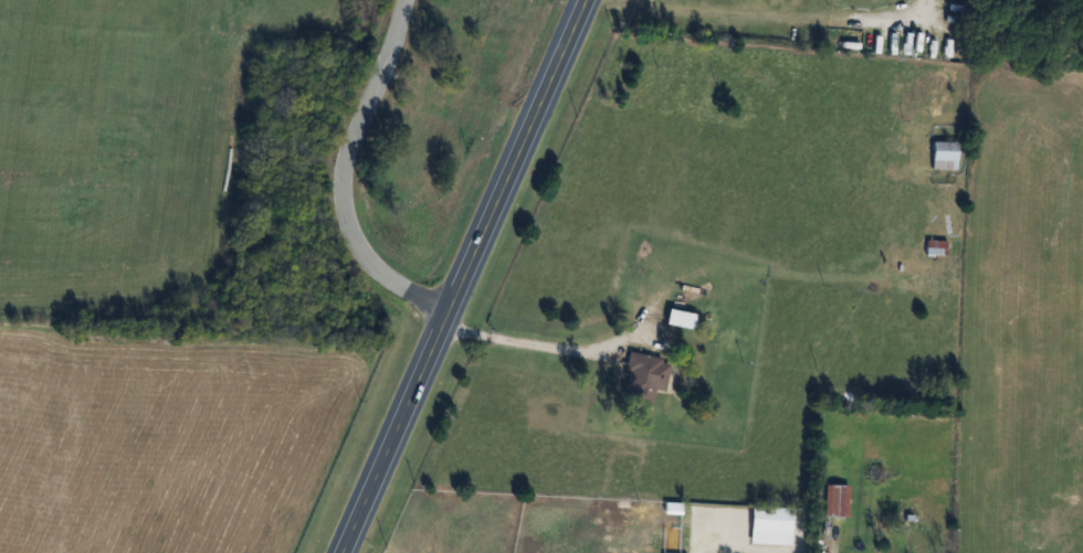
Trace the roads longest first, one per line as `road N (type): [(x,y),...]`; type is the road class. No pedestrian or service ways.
road 1 (primary): [(339,552),(585,0)]

